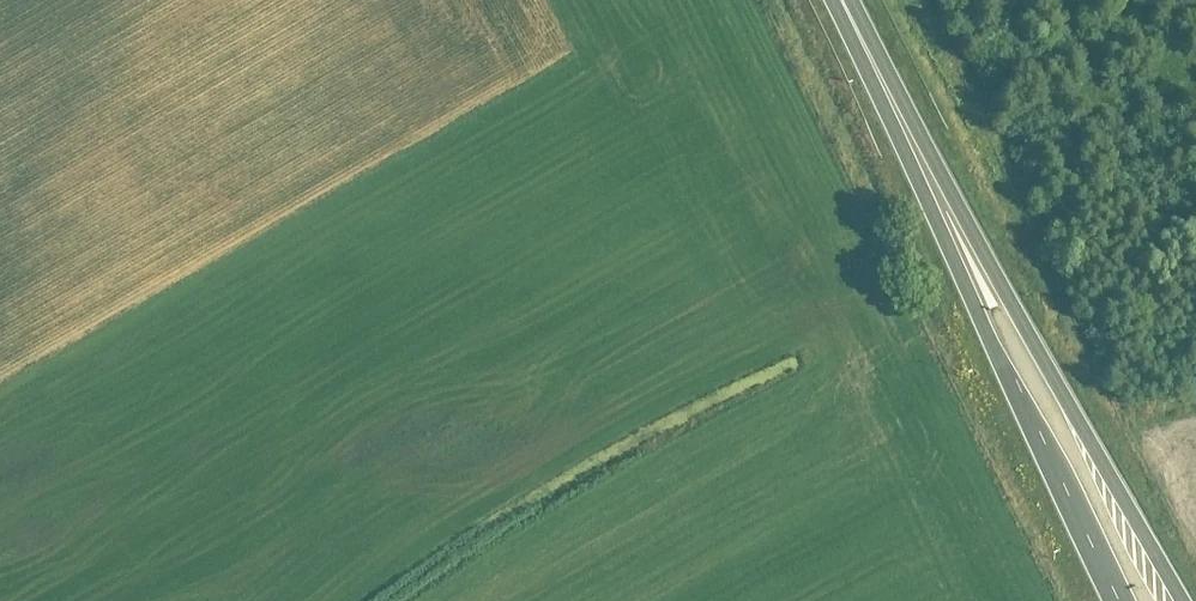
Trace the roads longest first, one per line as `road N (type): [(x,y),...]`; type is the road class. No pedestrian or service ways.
road 1 (trunk): [(1180,600),(1010,296),(952,217)]
road 2 (trunk): [(952,217),(976,308),(1120,600)]
road 3 (trunk): [(952,217),(844,0)]

